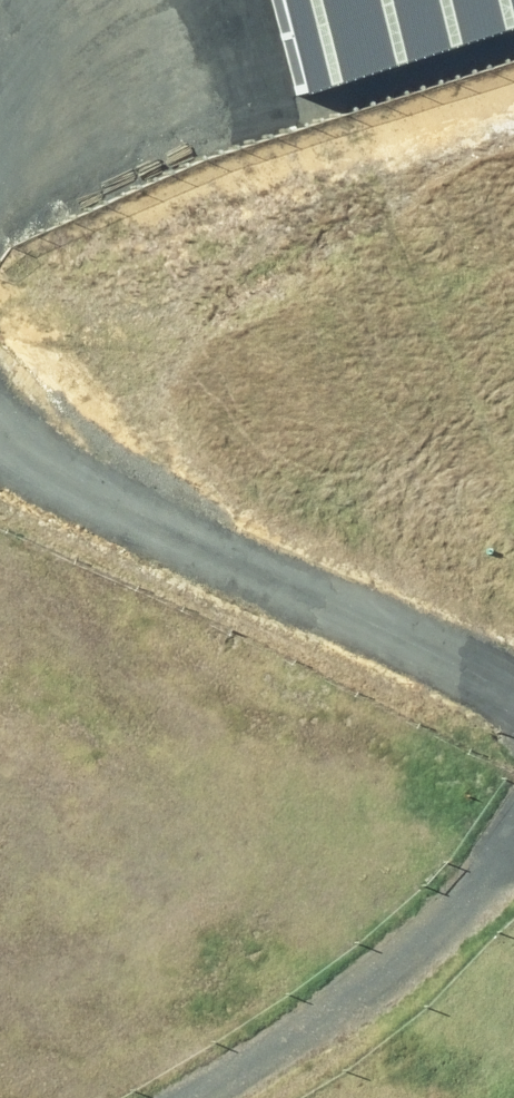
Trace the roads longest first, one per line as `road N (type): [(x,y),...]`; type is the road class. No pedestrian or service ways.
road 1 (track): [(513,683),(151,537),(0,440)]
road 2 (track): [(513,849),(211,1097)]
road 3 (track): [(0,95),(150,0)]

